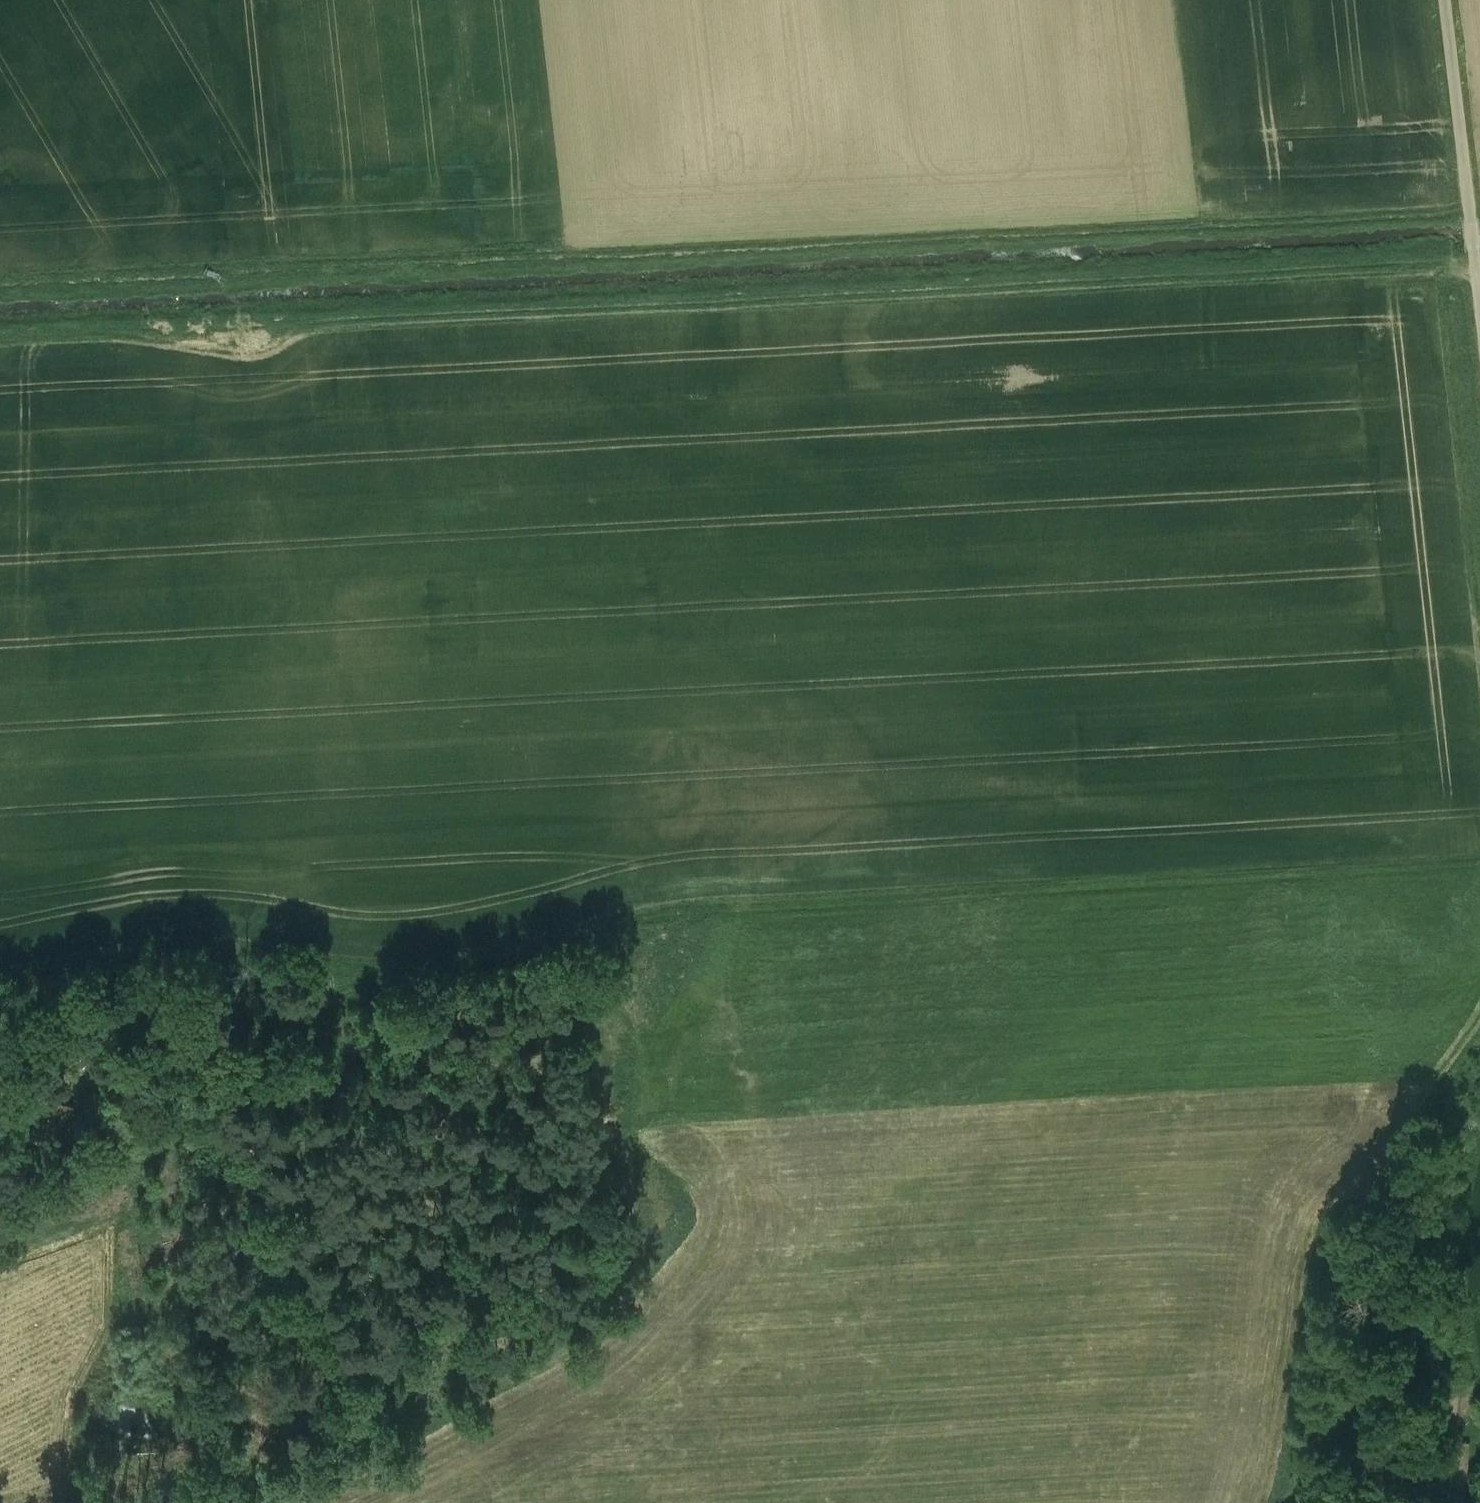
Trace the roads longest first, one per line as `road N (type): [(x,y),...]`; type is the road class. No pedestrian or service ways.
road 1 (track): [(0,1222),(355,976),(547,955),(748,914),(1479,860)]
road 2 (unclassified): [(1444,0),(1479,309)]

